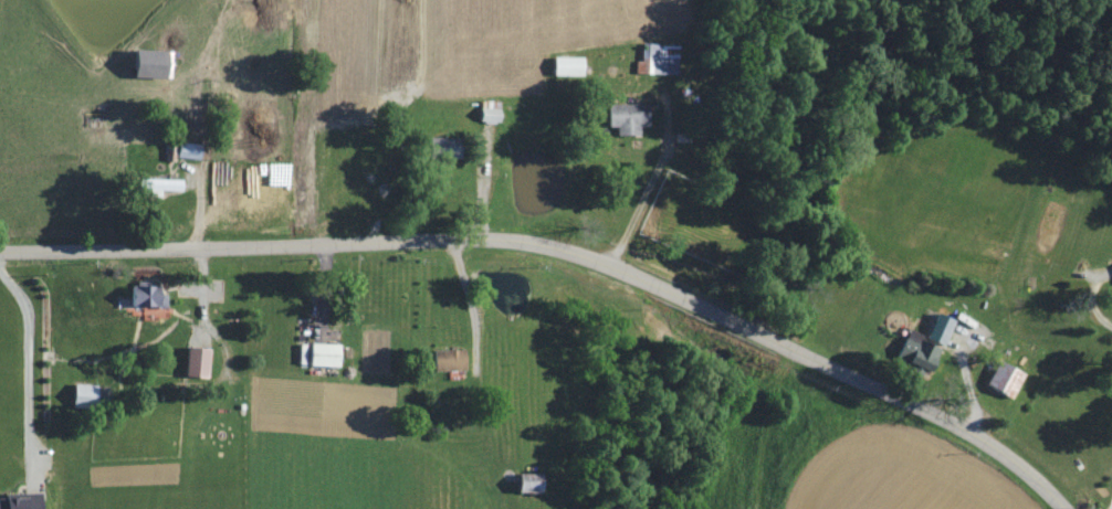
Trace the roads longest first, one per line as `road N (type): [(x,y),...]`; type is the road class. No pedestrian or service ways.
road 1 (tertiary): [(0,248),(539,238),(639,274),(957,428),(1054,508)]

